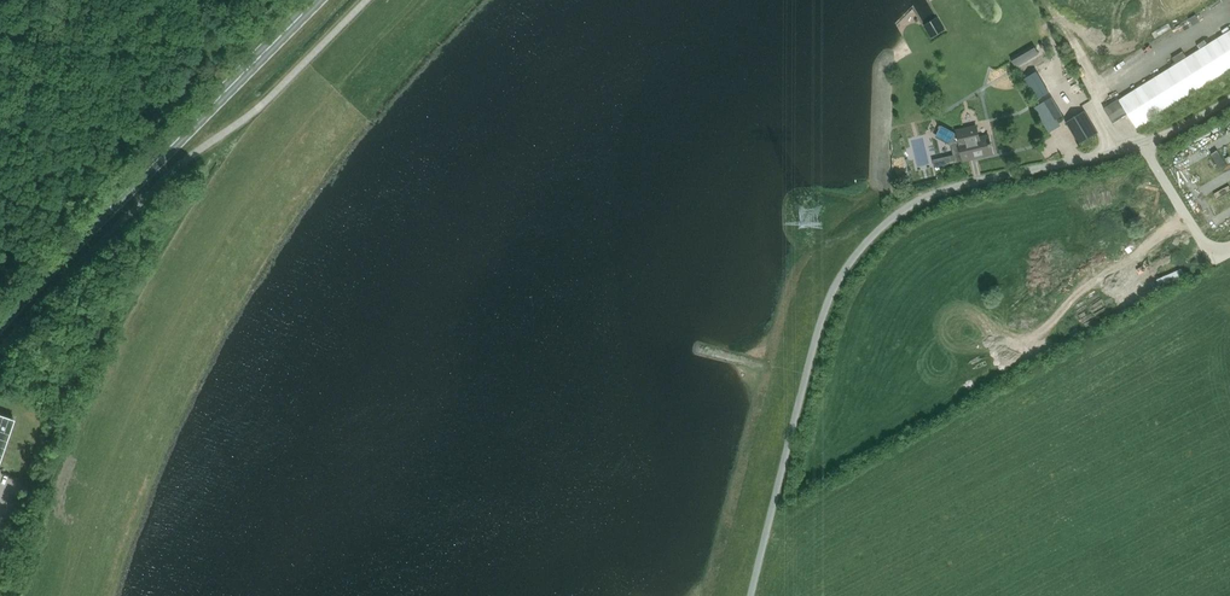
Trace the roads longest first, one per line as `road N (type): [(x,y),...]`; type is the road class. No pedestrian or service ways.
road 1 (unclassified): [(751,595),(822,318),(873,236),(939,192),(1124,150),(1229,100)]
road 2 (track): [(62,595),(105,462),(186,293),(267,164),(328,96)]
road 3 (secondary): [(0,321),(315,0)]

